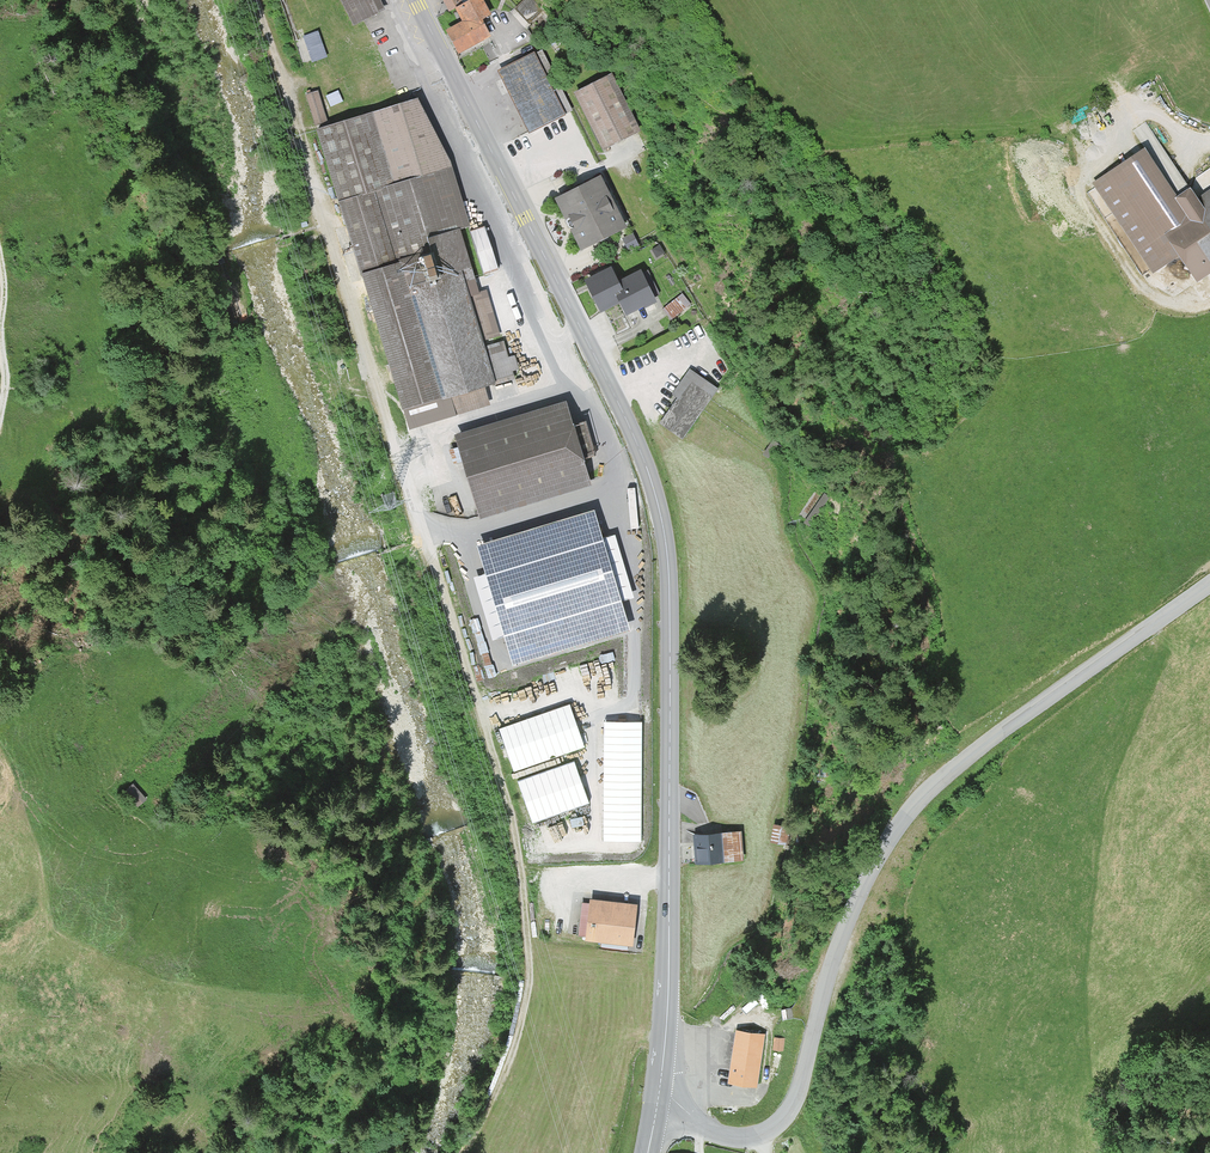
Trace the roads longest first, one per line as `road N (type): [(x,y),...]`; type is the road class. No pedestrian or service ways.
road 1 (secondary): [(415,0),(627,420),(658,504),(670,641),(668,984),(659,1089)]
road 2 (track): [(285,87),(516,838),(527,944),(524,1014),(471,1152)]
road 3 (tertiary): [(659,1089),(690,1118),(724,1134),(755,1136),(778,1125),(800,1087),(849,918),(915,804),(985,742),(1209,584)]
road 4 (track): [(0,254),(6,373),(0,416)]

